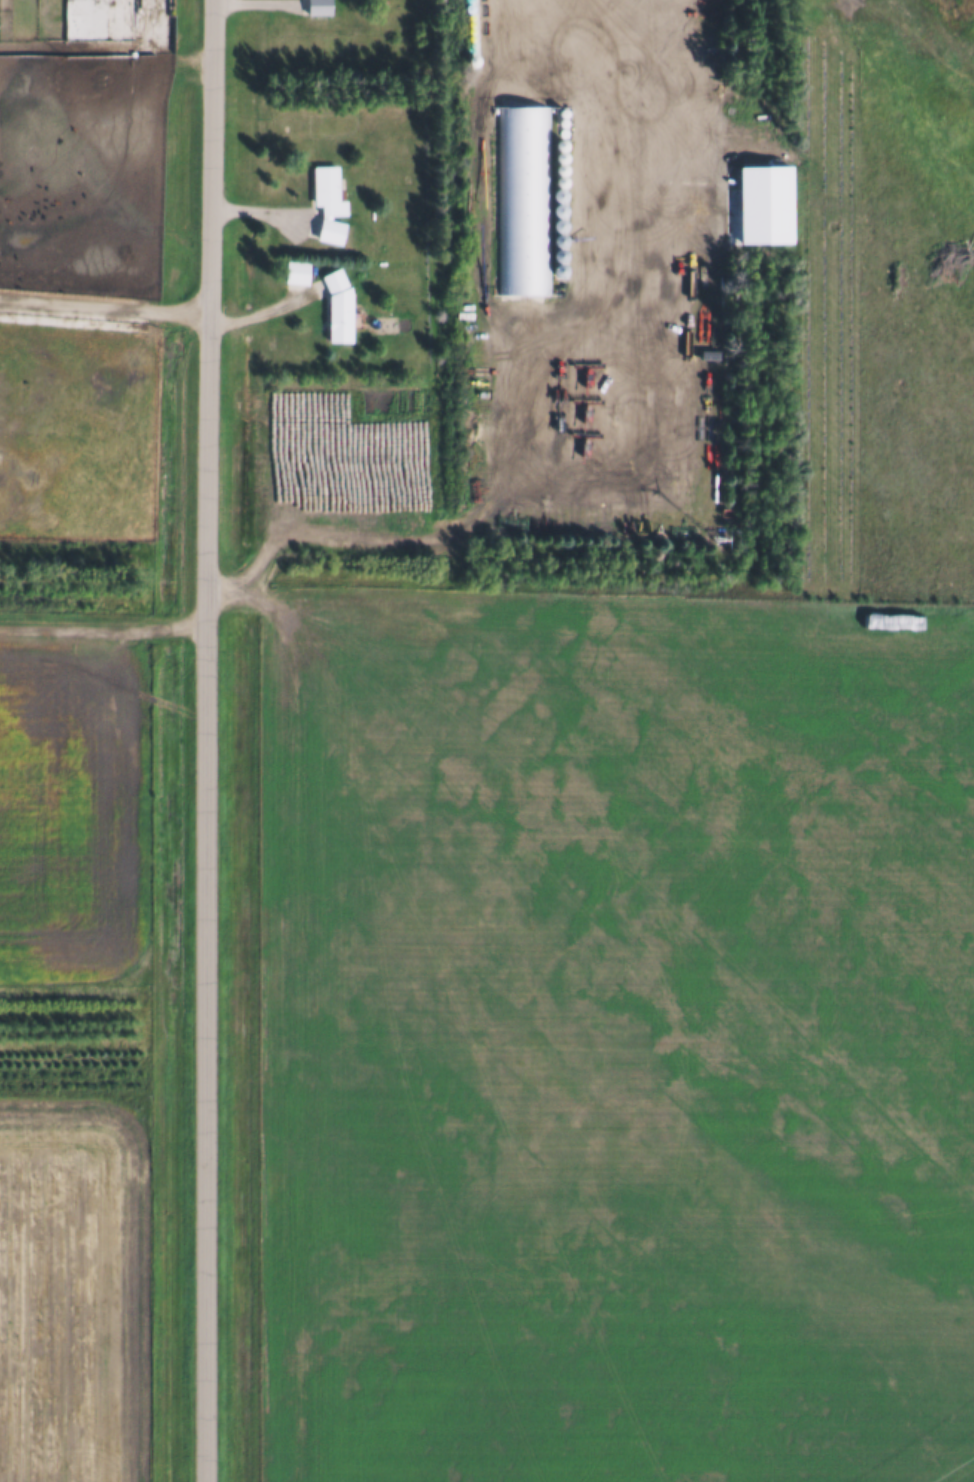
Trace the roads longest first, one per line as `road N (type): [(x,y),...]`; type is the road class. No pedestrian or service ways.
road 1 (tertiary): [(204,1481),(211,0)]

